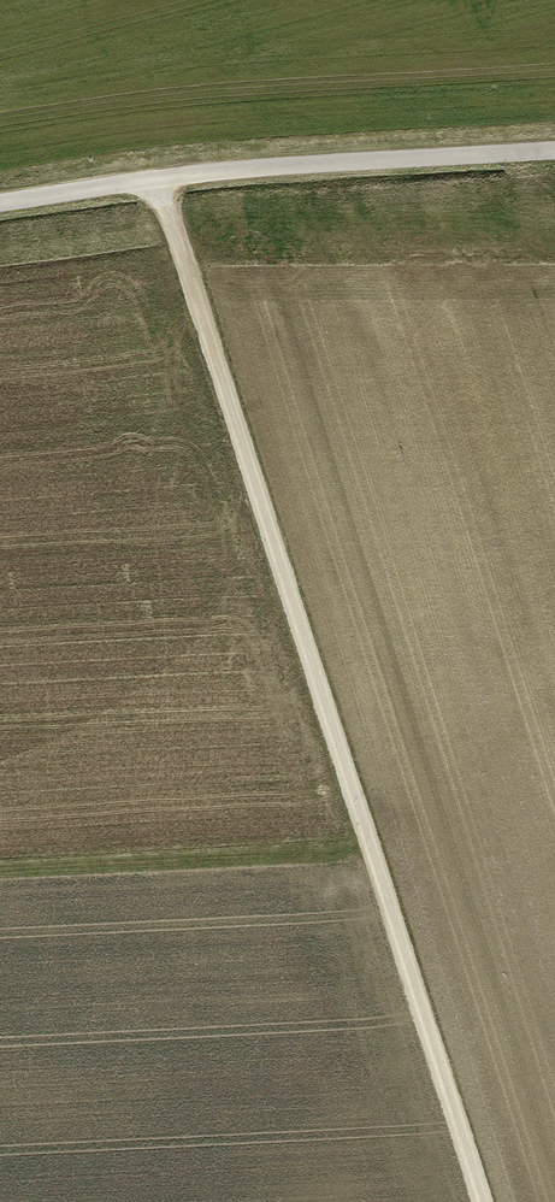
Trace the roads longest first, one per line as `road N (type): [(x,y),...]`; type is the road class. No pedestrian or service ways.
road 1 (track): [(482,1201),(156,180)]
road 2 (unclassified): [(0,203),(207,173),(554,151)]
road 3 (track): [(0,870),(370,849)]

